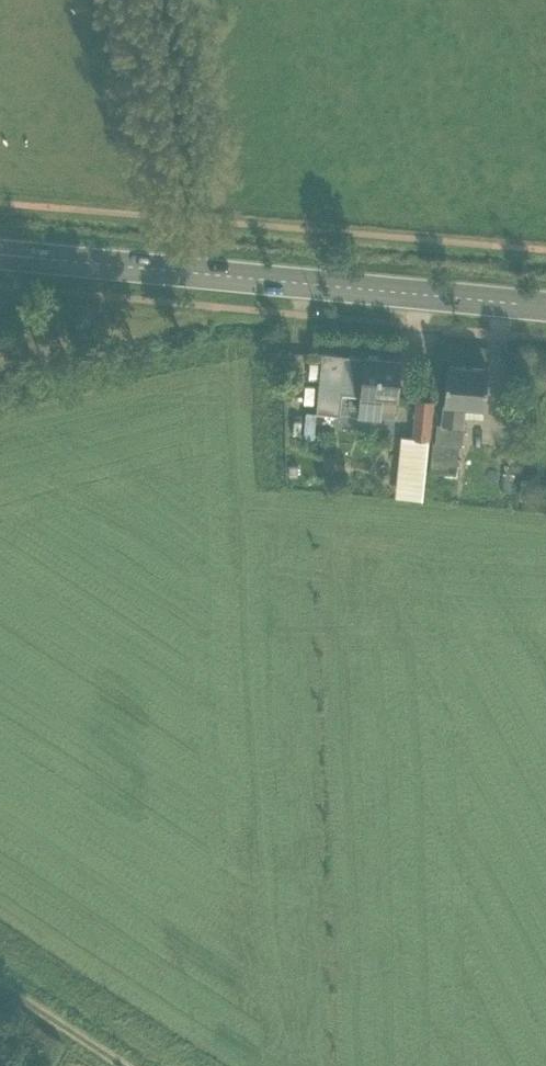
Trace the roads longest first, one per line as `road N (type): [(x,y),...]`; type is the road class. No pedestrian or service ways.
road 1 (secondary): [(545,307),(0,257)]
road 2 (track): [(0,372),(210,324),(300,326)]
road 3 (track): [(303,284),(295,431)]

